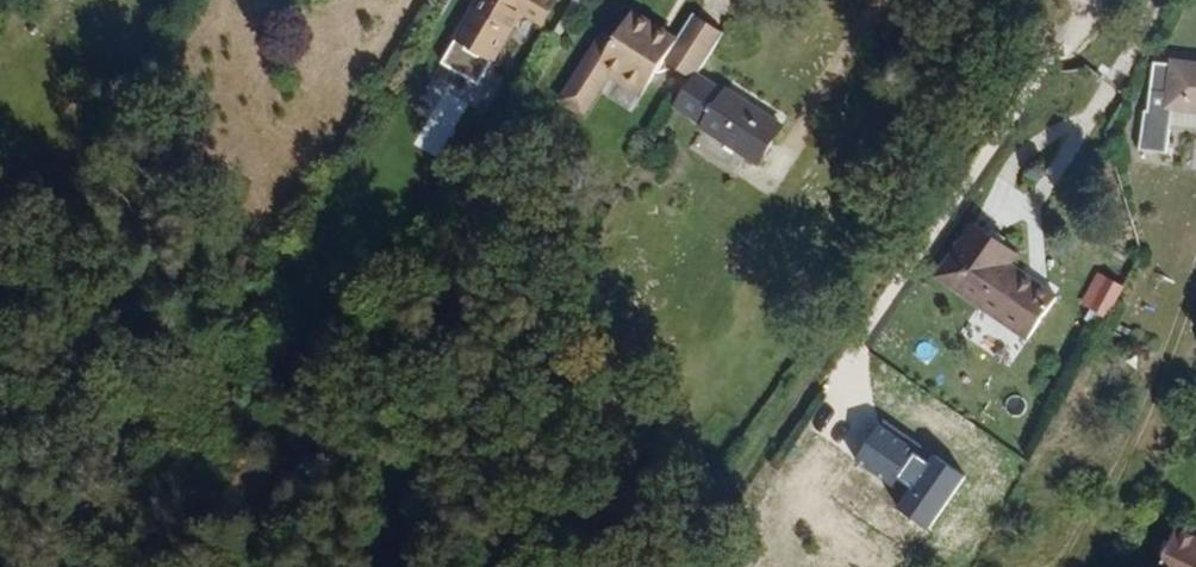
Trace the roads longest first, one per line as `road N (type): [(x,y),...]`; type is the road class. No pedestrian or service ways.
road 1 (track): [(1039,0),(650,566)]

